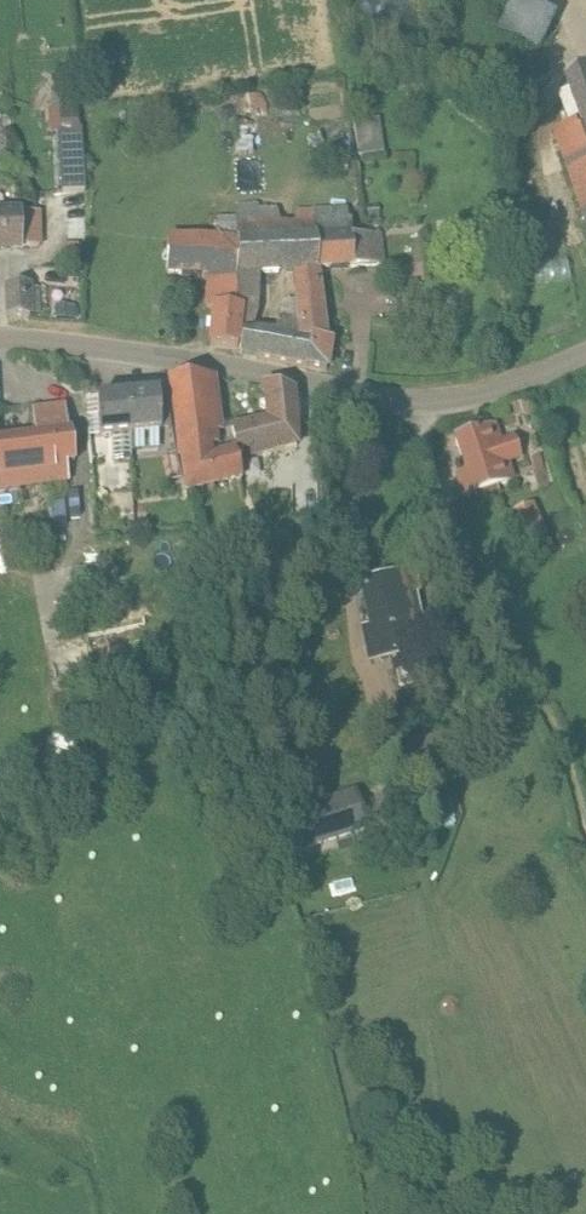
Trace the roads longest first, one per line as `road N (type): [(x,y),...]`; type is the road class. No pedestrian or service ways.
road 1 (tertiary): [(585,350),(497,386),(423,399),(150,352),(0,337)]
road 2 (track): [(423,399),(423,469),(438,530),(482,619),(546,716),(585,837)]

